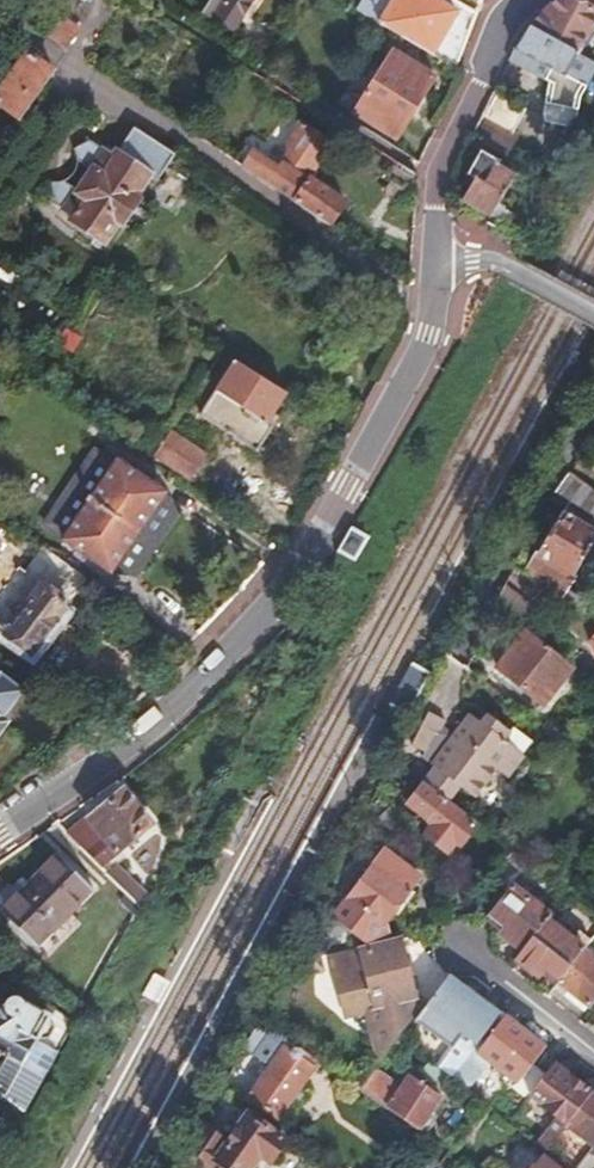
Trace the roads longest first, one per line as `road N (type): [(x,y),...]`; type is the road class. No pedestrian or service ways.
road 1 (residential): [(436,265),(427,336),(403,382),(299,563),(236,646),(107,757),(0,828)]
road 2 (residential): [(593,415),(513,547),(465,654)]
road 3 (residential): [(489,64),(435,179),(436,265)]
road 4 (residential): [(593,312),(500,262),(436,265)]
road 5 (residential): [(461,949),(593,1053)]

